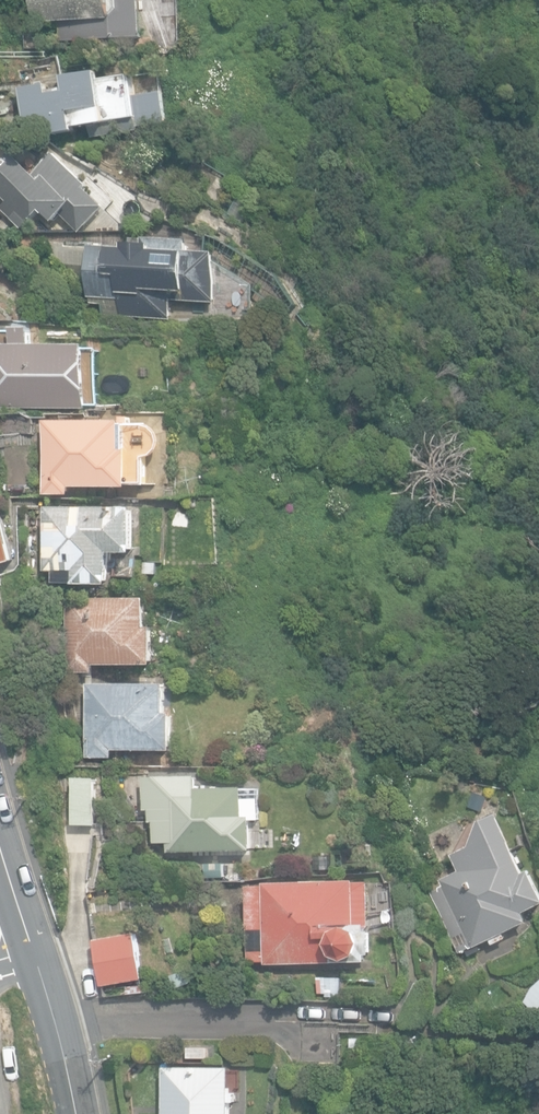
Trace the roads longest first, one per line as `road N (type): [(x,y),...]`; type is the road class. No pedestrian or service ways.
road 1 (residential): [(30,941),(75,1113)]

